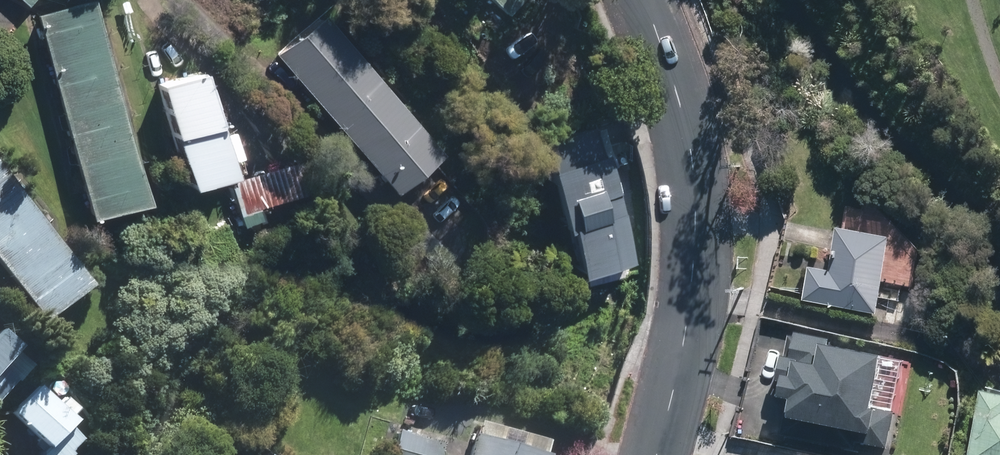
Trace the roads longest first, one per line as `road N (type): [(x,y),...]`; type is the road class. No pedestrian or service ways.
road 1 (tertiary): [(646,454),(704,237),(699,146),(641,0)]

